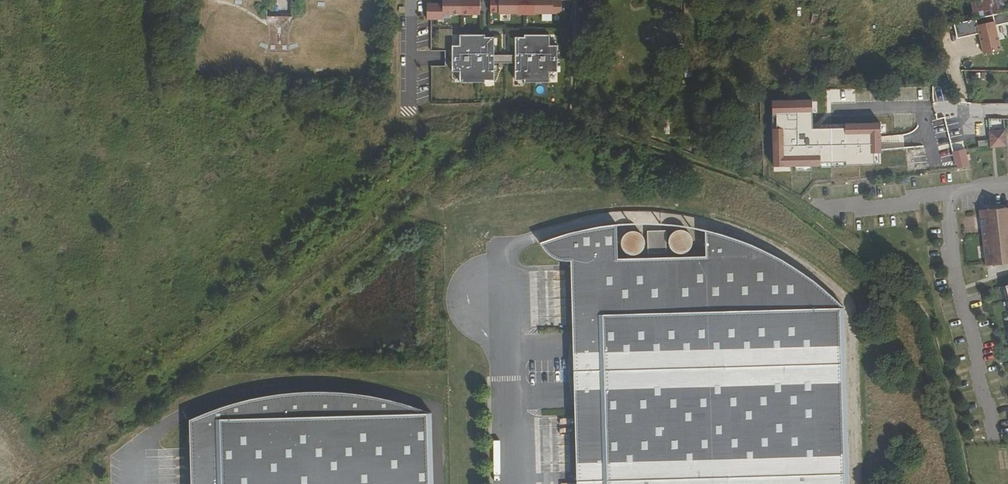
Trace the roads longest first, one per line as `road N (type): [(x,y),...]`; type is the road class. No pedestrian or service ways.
road 1 (track): [(411,109),(544,109),(709,164),(777,194),(927,284),(969,483)]
road 2 (residential): [(944,193),(958,291),(993,429)]
road 3 (unclassified): [(510,483),(505,253)]

